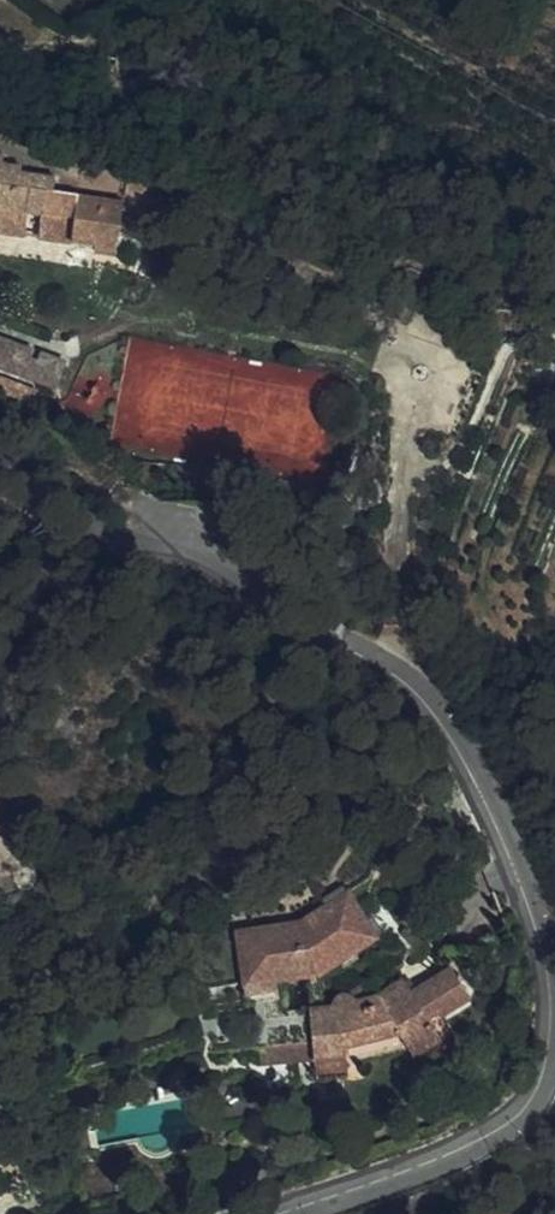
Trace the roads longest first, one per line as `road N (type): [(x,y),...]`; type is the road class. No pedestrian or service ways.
road 1 (residential): [(276,1213),(380,1181),(497,1130),(541,1091),(553,1025),(548,955),(509,848),(464,760),(421,701),(368,659),(194,559),(90,535),(0,480)]

